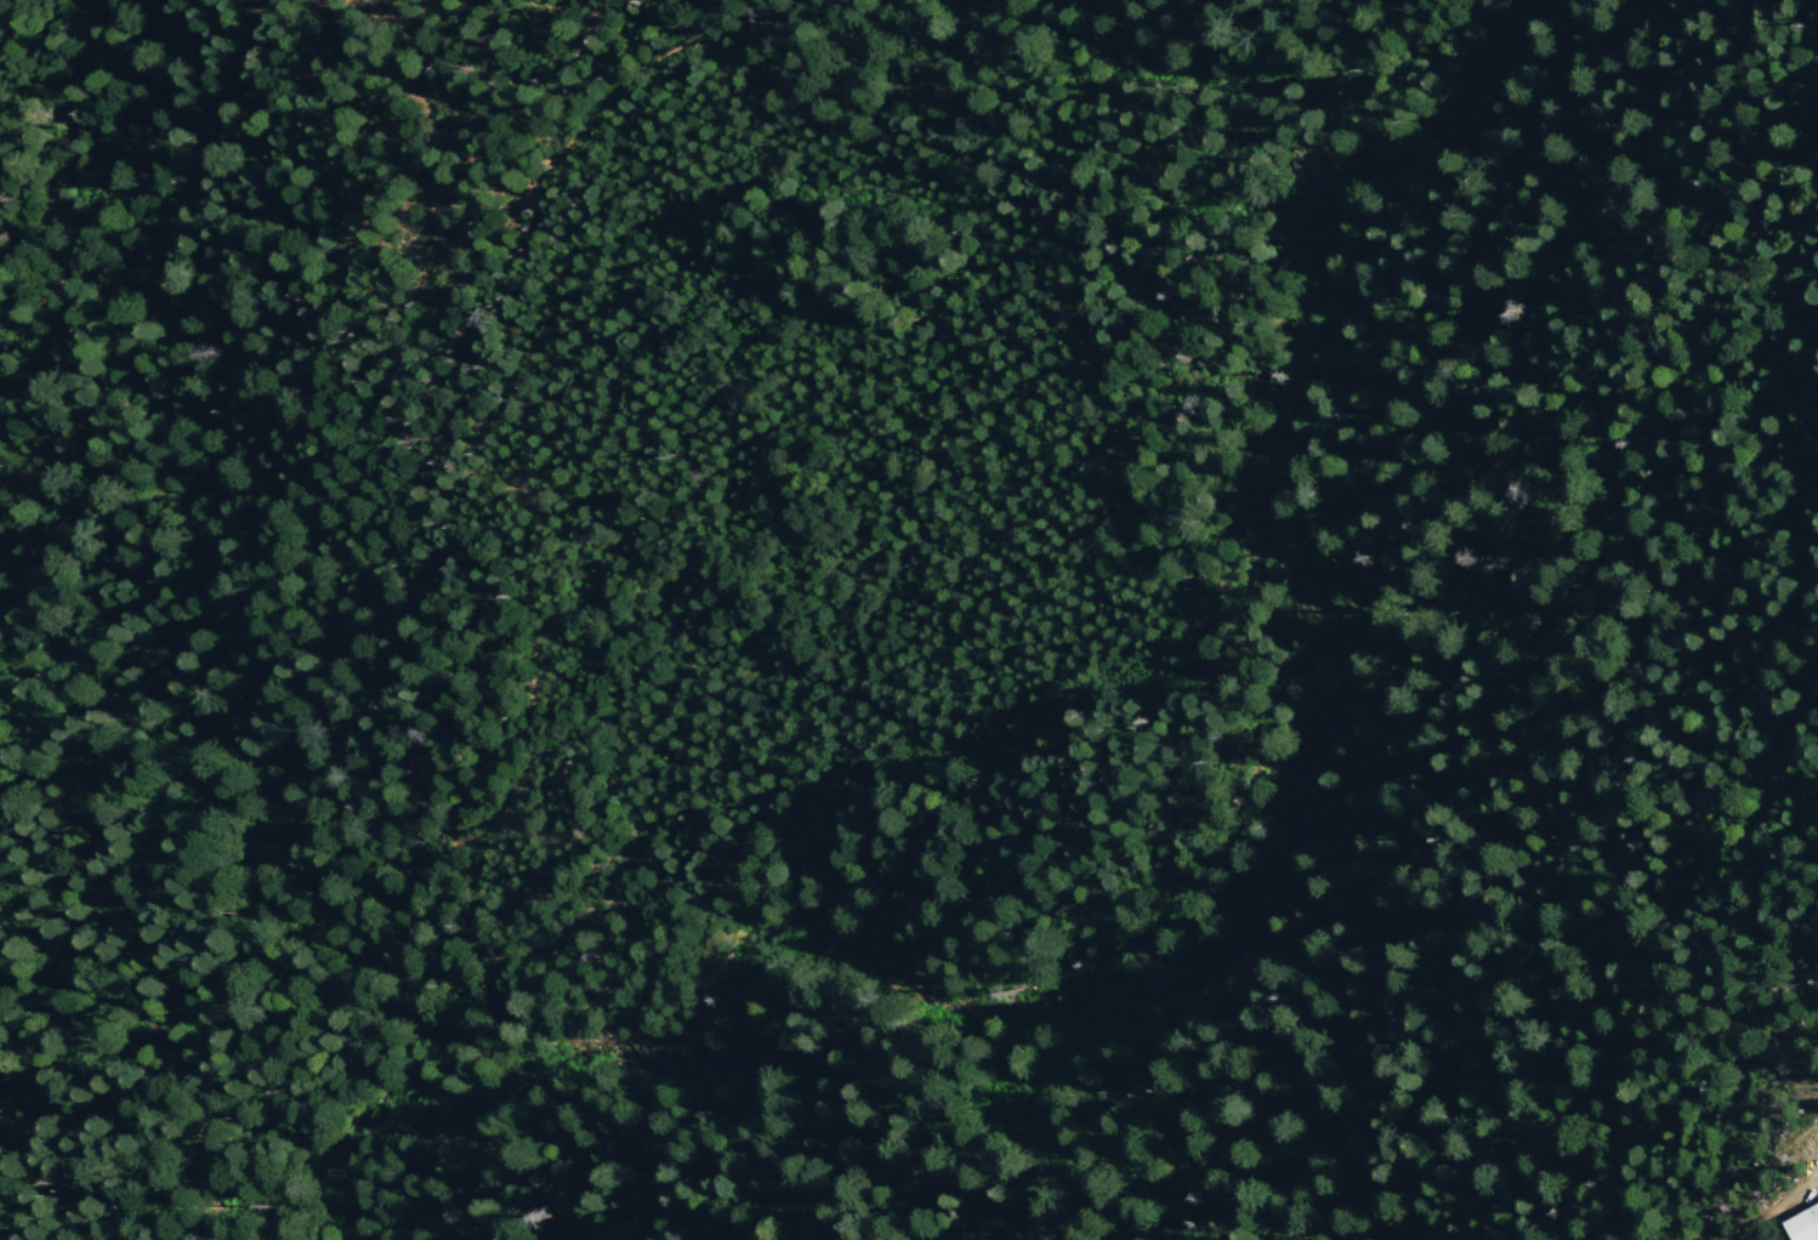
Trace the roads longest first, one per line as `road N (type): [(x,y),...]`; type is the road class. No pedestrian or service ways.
road 1 (track): [(1681,1239),(1817,1164)]

